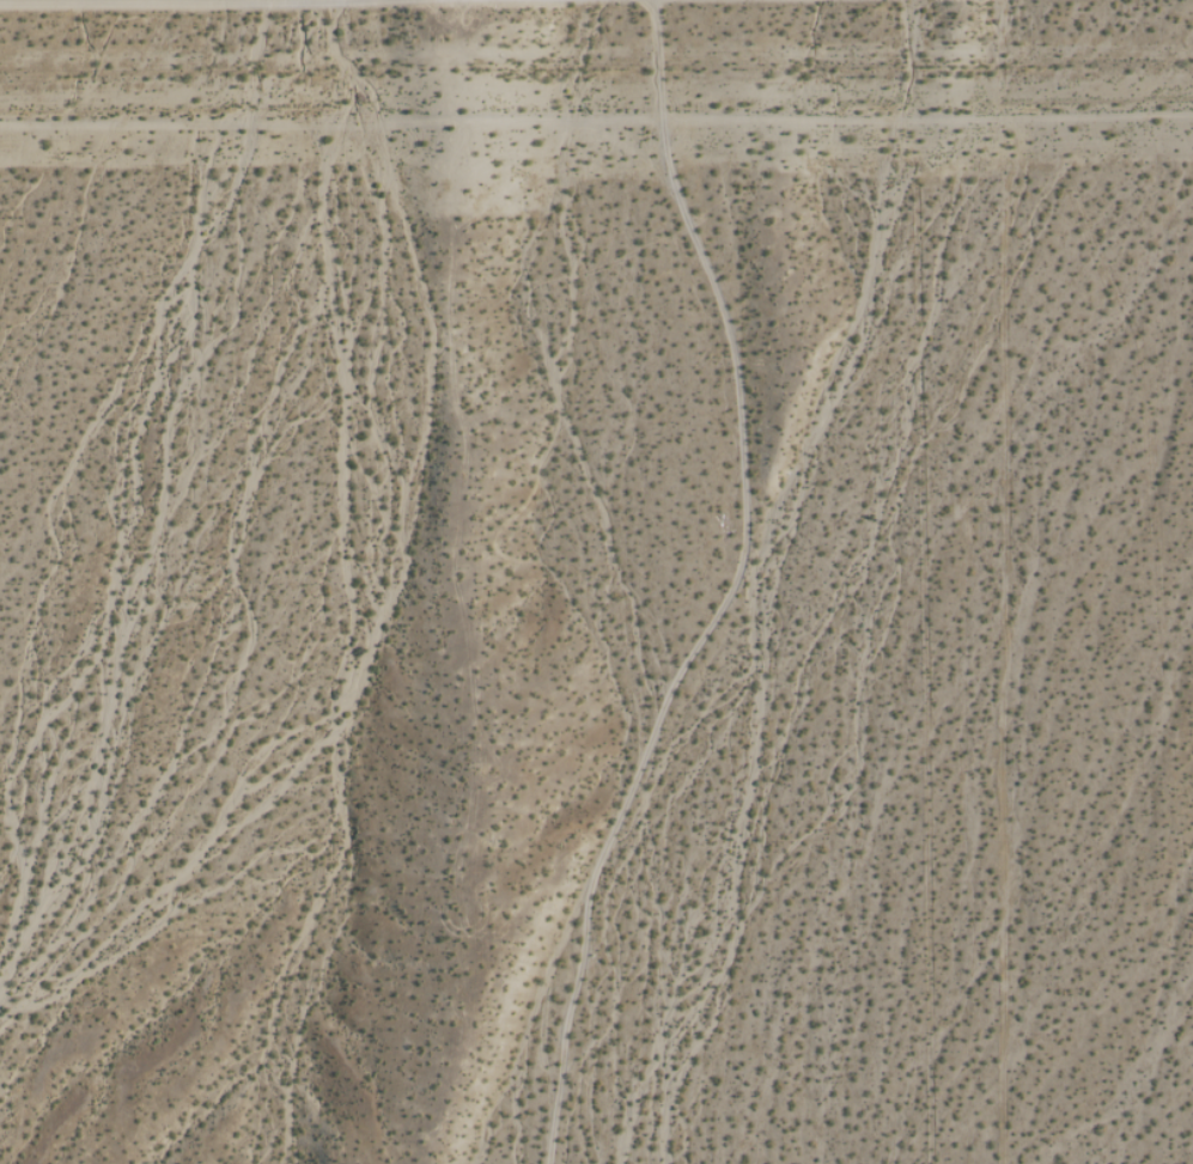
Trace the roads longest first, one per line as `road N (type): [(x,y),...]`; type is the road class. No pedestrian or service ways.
road 1 (track): [(352,0),(0,5)]

